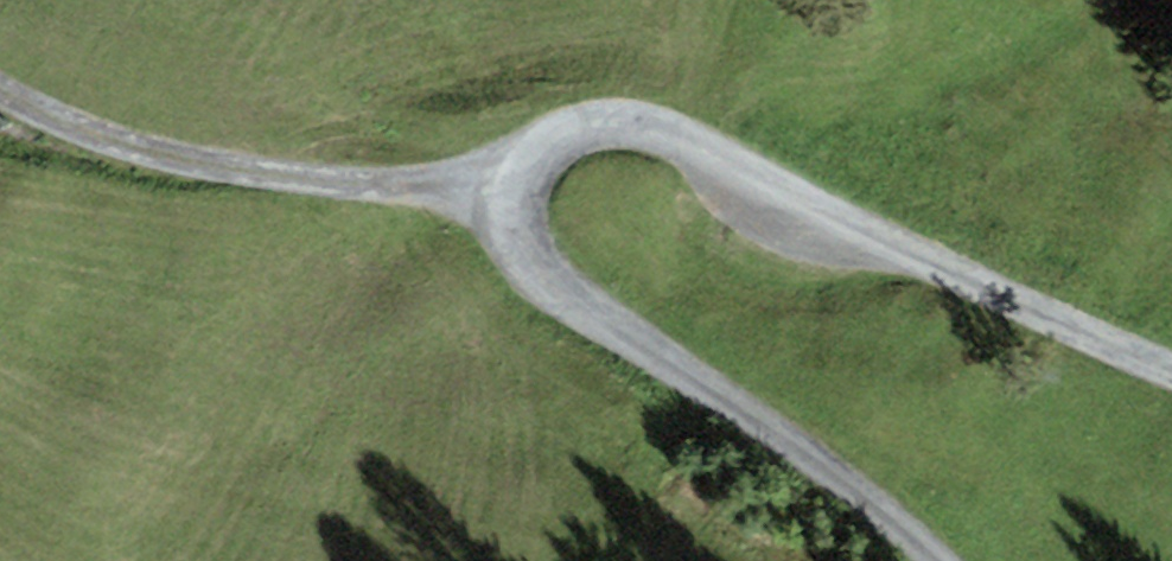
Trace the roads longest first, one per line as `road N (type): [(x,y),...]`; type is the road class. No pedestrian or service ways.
road 1 (unclassified): [(883,560),(625,356),(544,280),(527,205),(592,141),(714,152),(1071,337),(1171,375)]
road 2 (track): [(527,205),(164,175),(0,90)]

